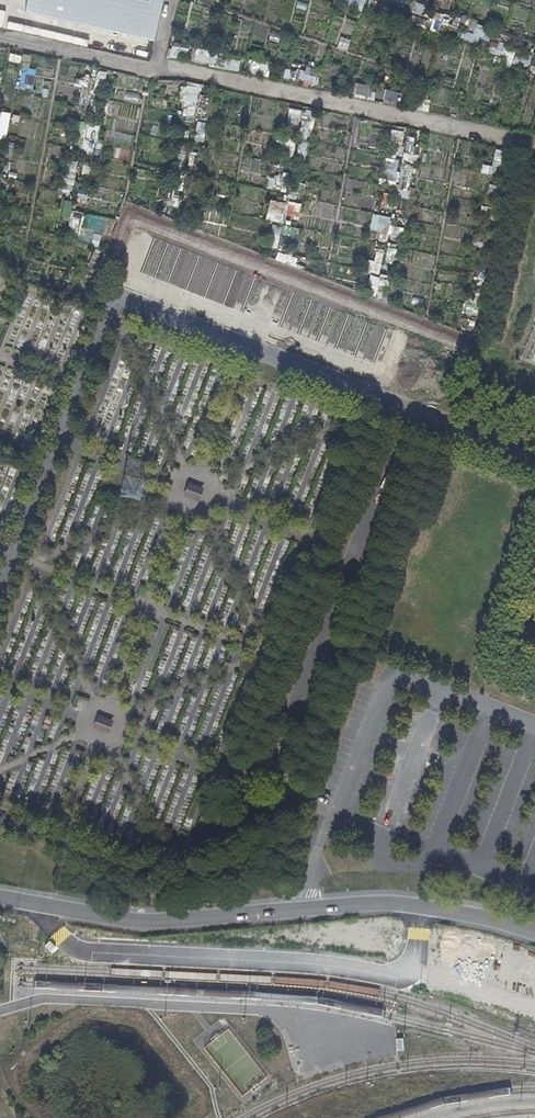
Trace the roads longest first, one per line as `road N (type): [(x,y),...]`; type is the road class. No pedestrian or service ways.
road 1 (track): [(0,38),(534,144)]
road 2 (unclassified): [(0,898),(150,921),(396,904),(534,932)]

